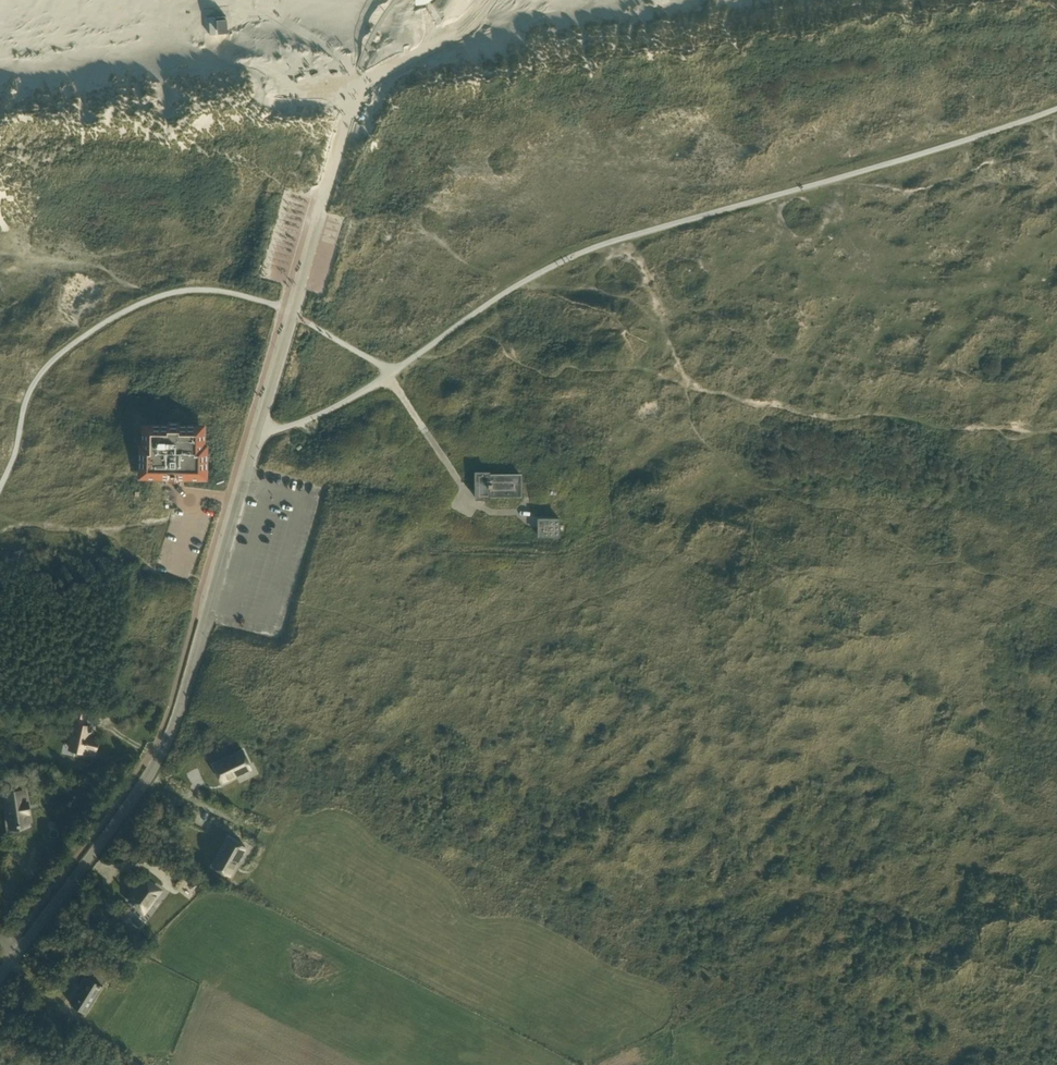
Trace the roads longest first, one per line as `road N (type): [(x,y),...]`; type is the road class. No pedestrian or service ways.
road 1 (unclassified): [(20,951),(160,752),(244,488)]
road 2 (track): [(294,28),(358,77),(370,77),(461,31)]

